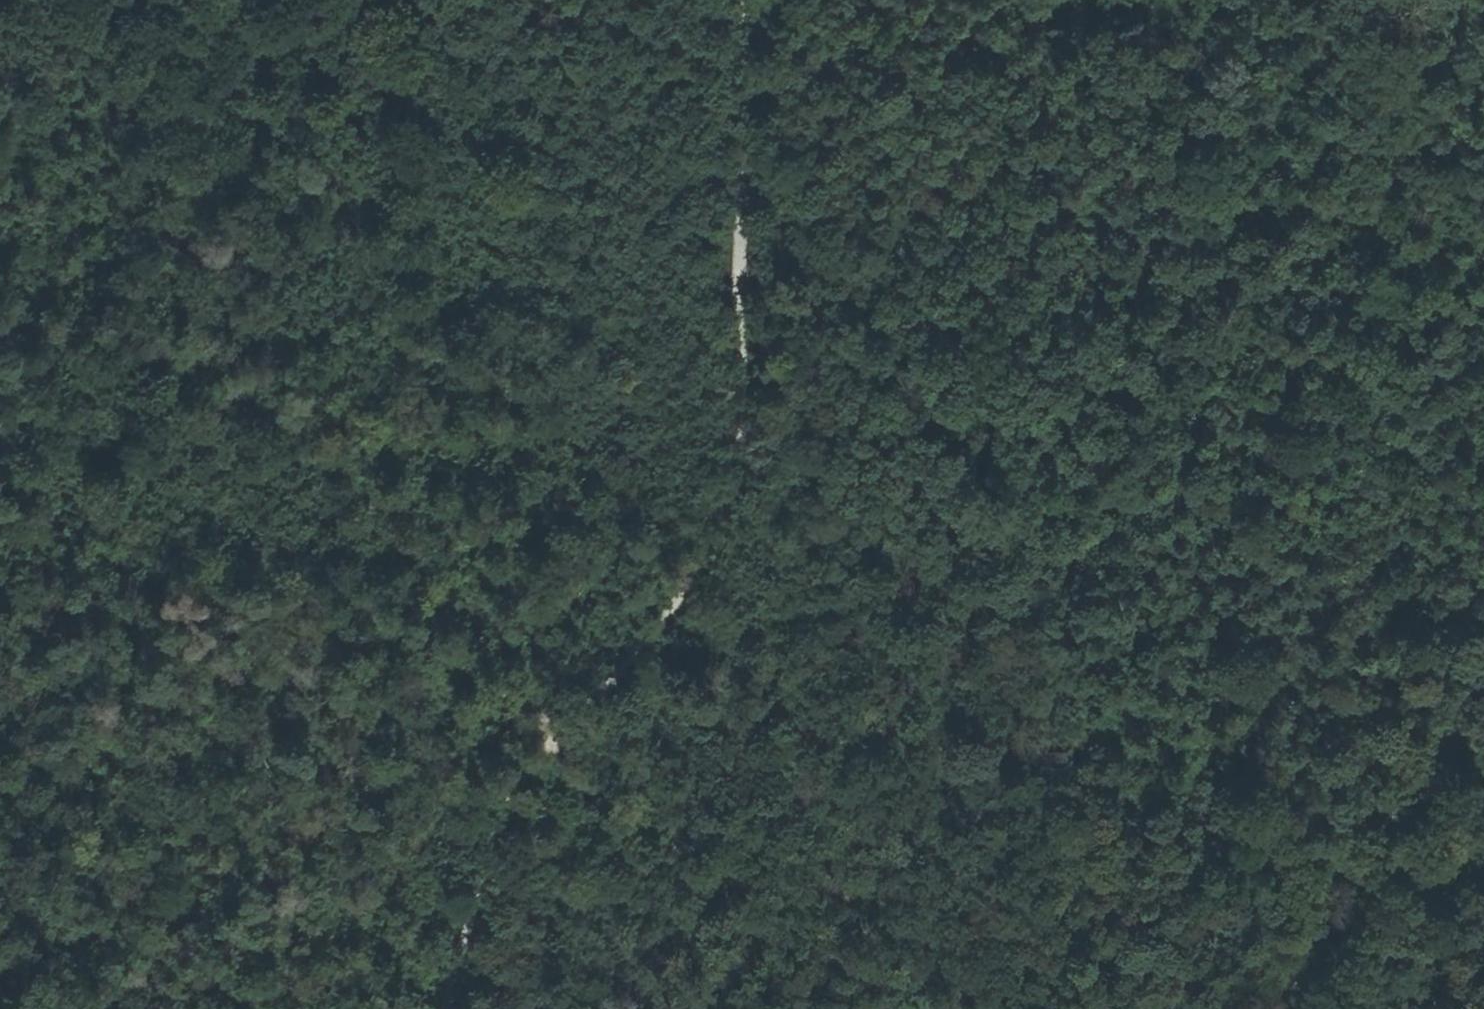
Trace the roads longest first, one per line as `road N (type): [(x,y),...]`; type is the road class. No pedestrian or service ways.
road 1 (track): [(751,0),(748,191),(760,402),(671,616),(559,692),(451,1008)]

